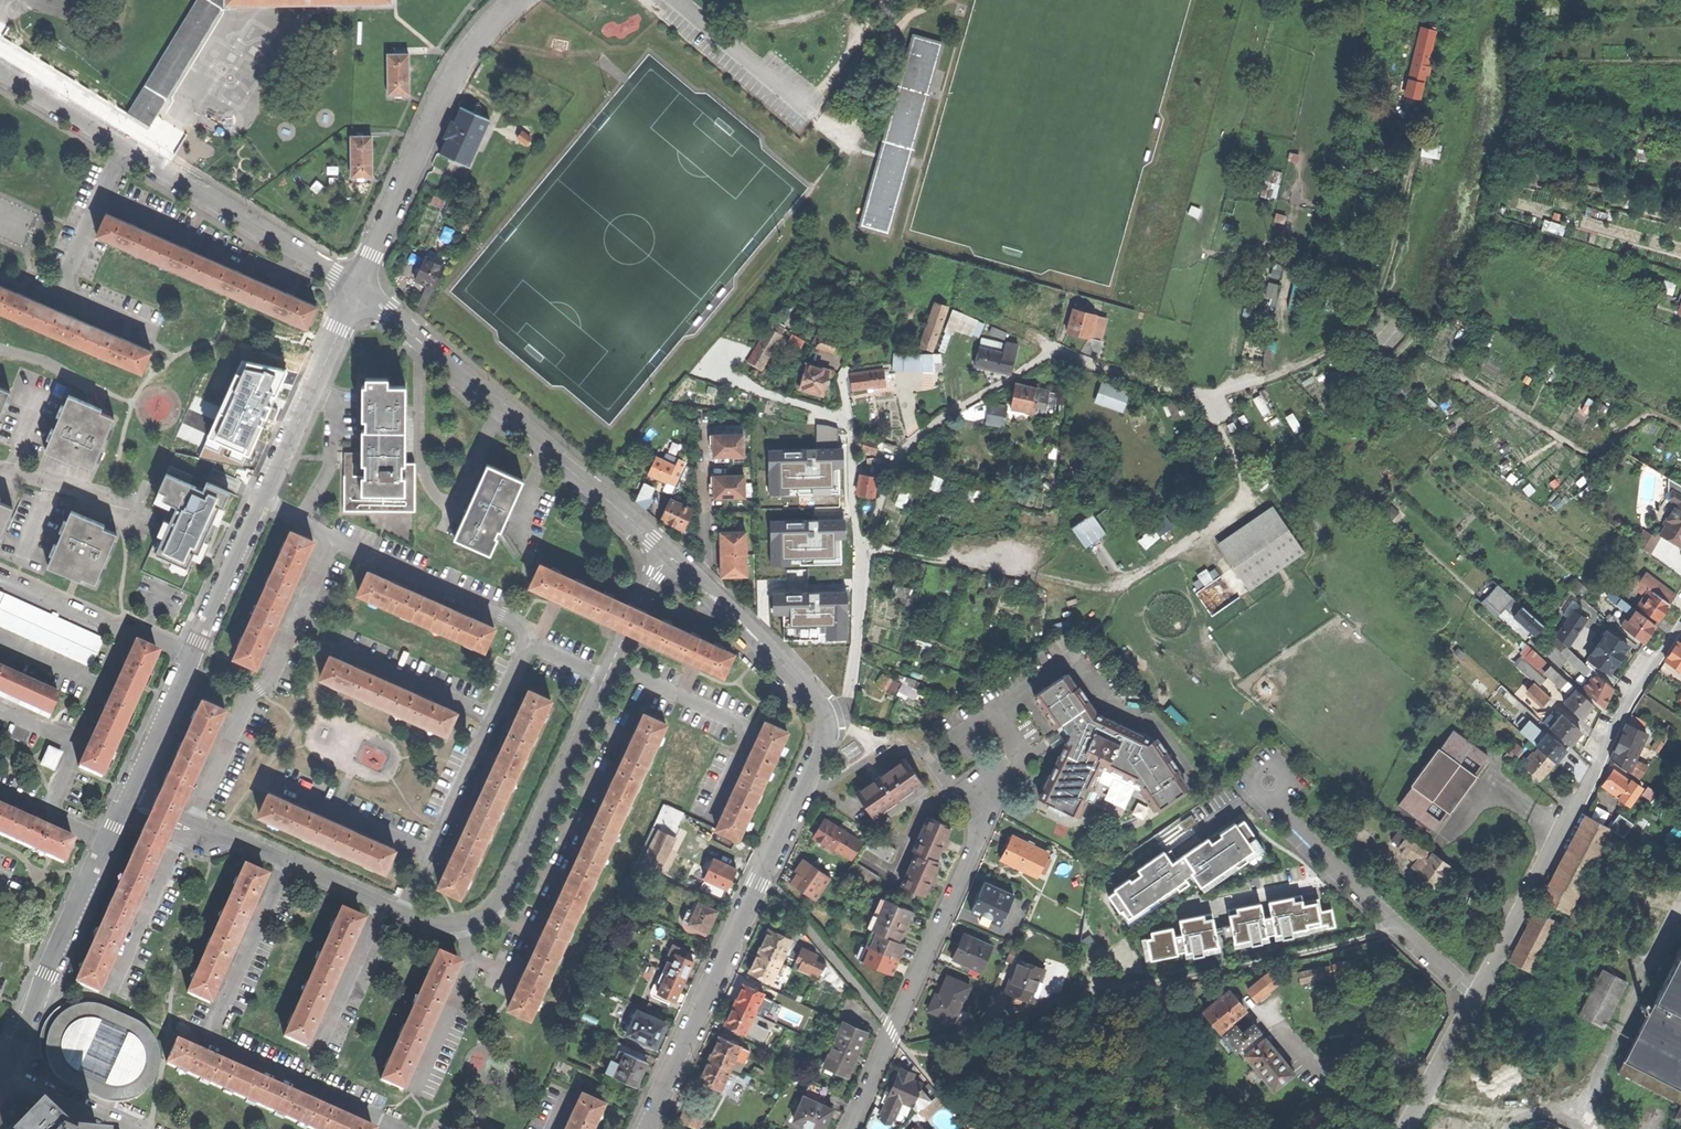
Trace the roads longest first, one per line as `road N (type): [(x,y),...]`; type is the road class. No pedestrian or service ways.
road 1 (residential): [(200,829),(416,917),(446,924),(481,916),(505,893),(665,549)]
road 2 (residential): [(358,284),(132,787)]
road 3 (residential): [(829,717),(645,1128)]
road 4 (residential): [(358,284),(0,67)]
road 5 (residential): [(665,549),(358,284)]
road 6 (residential): [(849,1128),(983,832),(989,784)]
road 7 (track): [(1410,135),(1412,179),(1391,261),(1366,320),(1338,345),(1283,373),(1218,391)]
road 8 (residential): [(358,284),(451,77),(512,0)]
road 9 (residential): [(120,812),(0,1081)]
road 10 (residential): [(1400,927),(1166,984)]
road 11 (residential): [(1564,830),(1680,620)]
road 12 (residential): [(829,717),(779,654),(665,549)]
road 13 (residential): [(1273,782),(1285,812),(1400,927)]
road 14 (residential): [(1473,999),(1564,830)]
road 15 (residential): [(862,563),(848,701),(829,717)]
road 16 (residential): [(1403,1128),(1473,999)]

